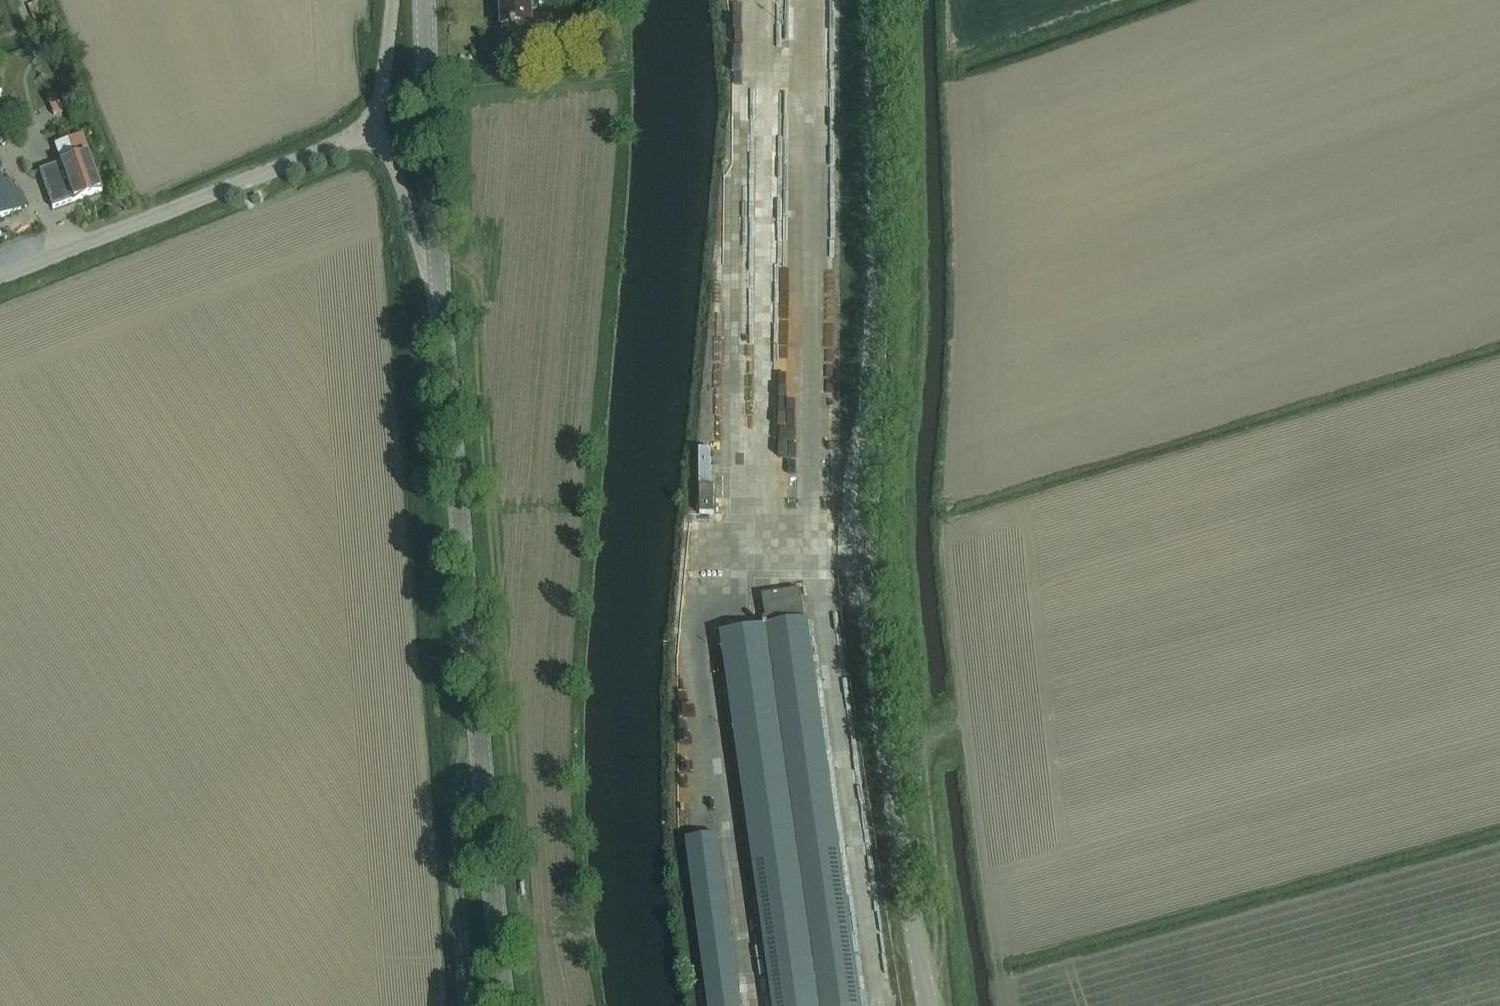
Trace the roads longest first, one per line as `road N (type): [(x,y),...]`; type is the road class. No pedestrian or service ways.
road 1 (unclassified): [(927,1005),(877,673),(869,564),(878,220),(870,0)]
road 2 (tertiary): [(501,1005),(442,331)]
road 3 (unclassified): [(0,274),(374,128)]
road 4 (tertiary): [(442,331),(424,0)]
road 5 (unclassified): [(374,128),(442,331)]
road 6 (unclassified): [(394,0),(374,128)]

